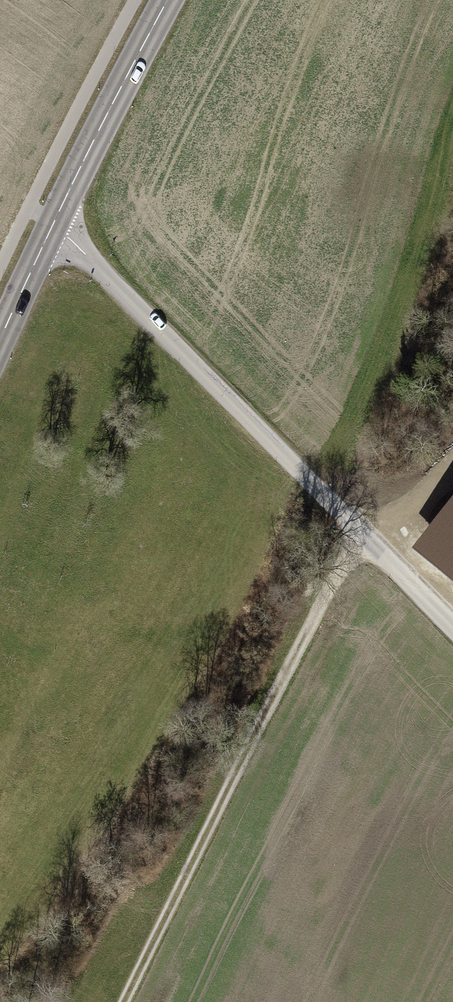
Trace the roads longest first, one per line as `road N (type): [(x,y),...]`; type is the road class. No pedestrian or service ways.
road 1 (unclassified): [(51,224),(452,628)]
road 2 (track): [(129,1001),(360,537)]
road 3 (tertiary): [(167,0),(51,224)]
road 4 (tertiary): [(51,224),(0,344)]

